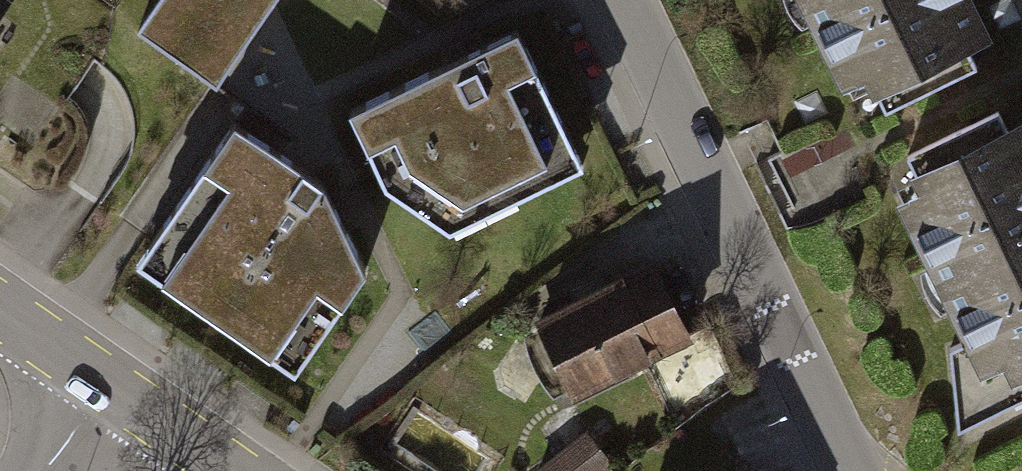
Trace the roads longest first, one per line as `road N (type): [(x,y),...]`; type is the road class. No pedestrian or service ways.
road 1 (residential): [(852,470),(624,0)]
road 2 (tertiary): [(0,310),(115,391)]
road 3 (tertiary): [(115,391),(228,470)]

